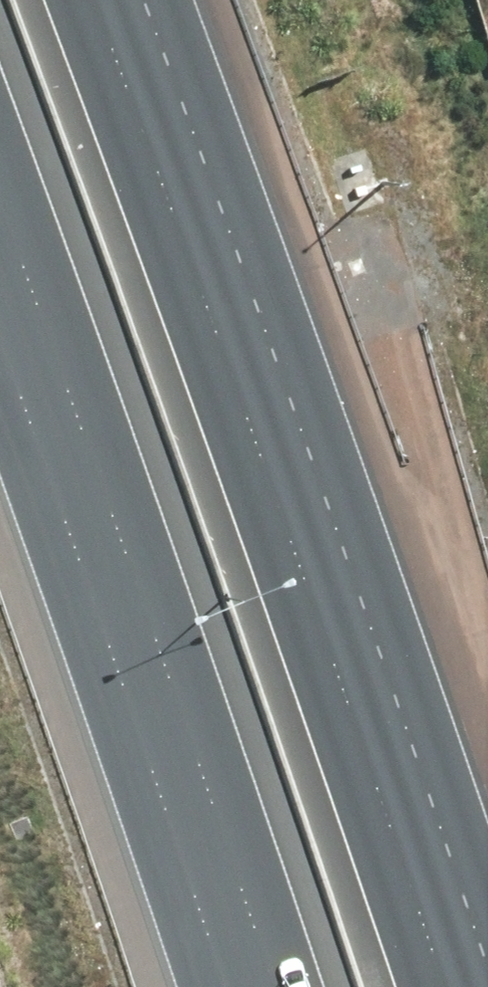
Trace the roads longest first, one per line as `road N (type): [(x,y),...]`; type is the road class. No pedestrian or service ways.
road 1 (motorway): [(100,0),(286,483),(457,986)]
road 2 (motorway): [(279,986),(0,215)]

